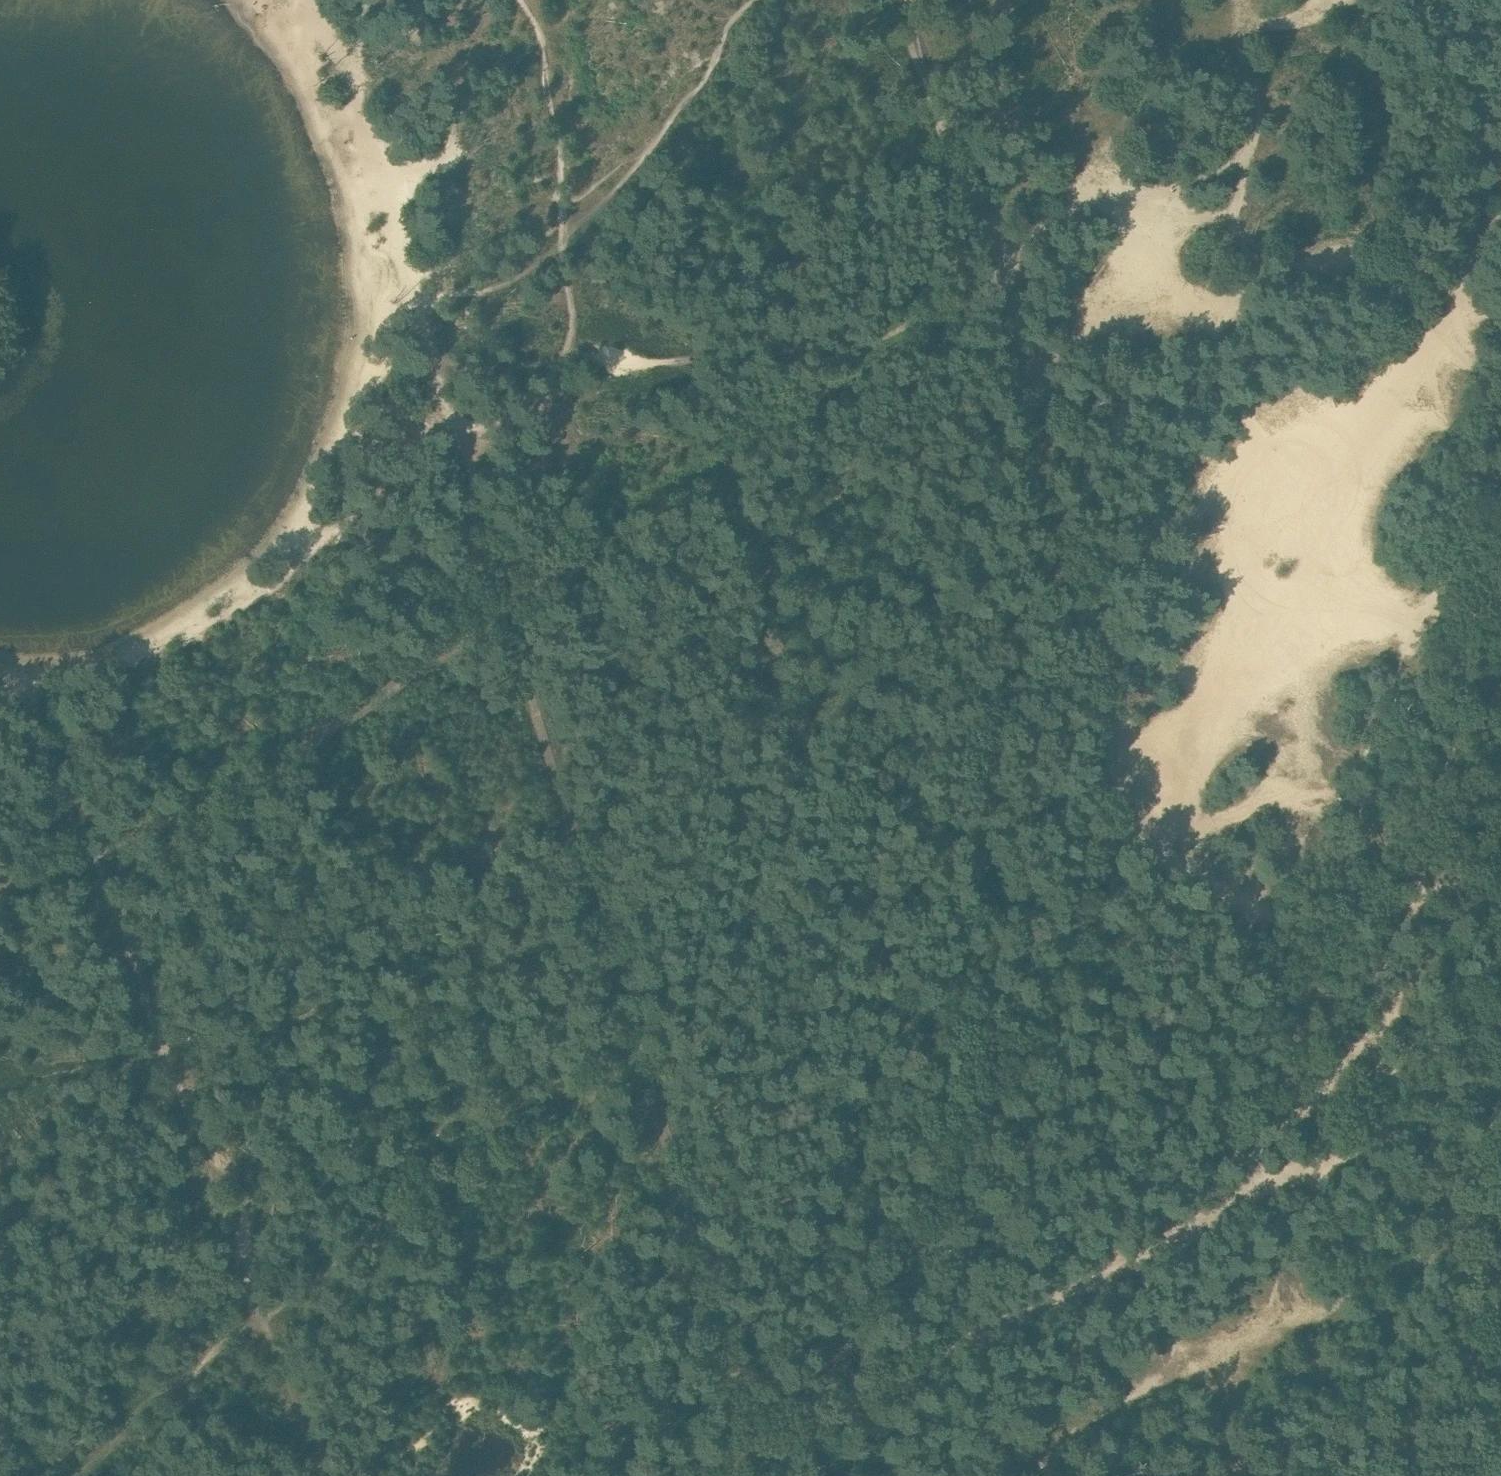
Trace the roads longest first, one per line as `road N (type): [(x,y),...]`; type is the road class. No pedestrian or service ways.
road 1 (track): [(719,1475),(859,1393),(877,1340),(1111,852),(1123,793),(1121,747)]
road 2 (track): [(988,247),(517,591)]
road 3 (track): [(513,601),(165,815),(0,869)]
road 4 (track): [(1121,747),(1075,551),(988,247)]
road 5 (track): [(988,247),(915,0)]
road 6 (track): [(459,417),(517,591)]

